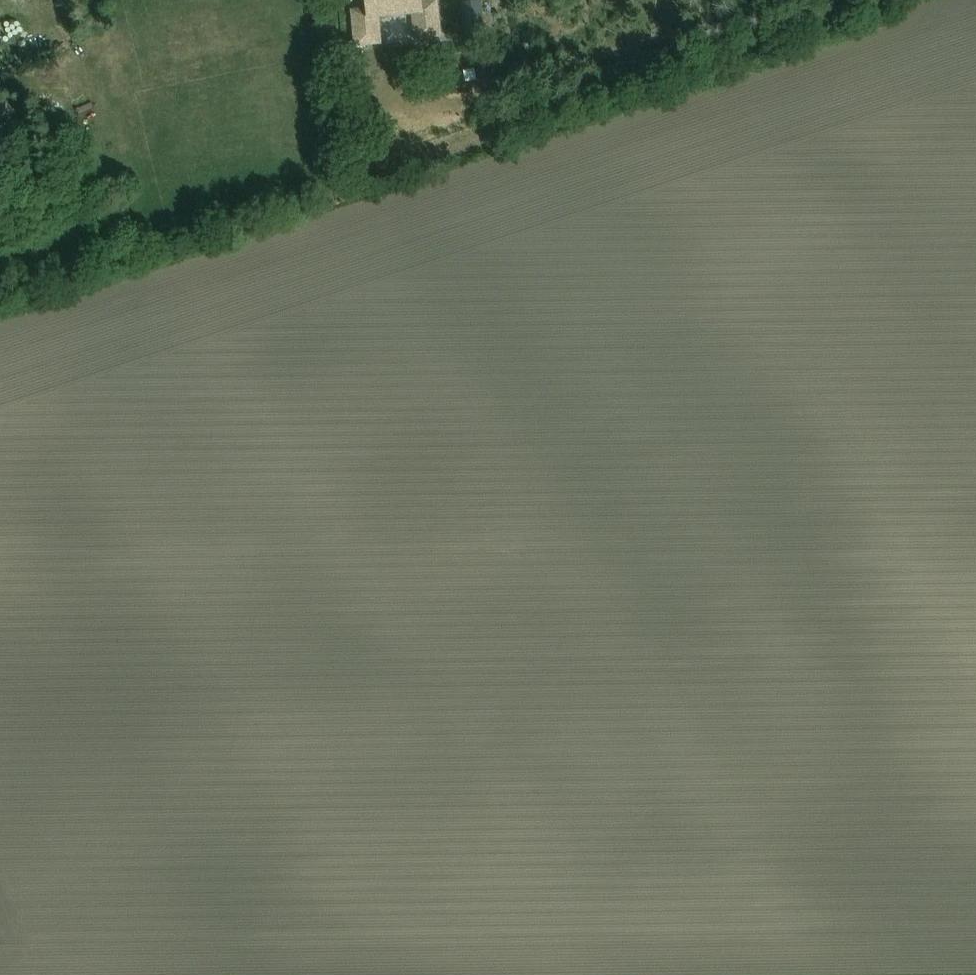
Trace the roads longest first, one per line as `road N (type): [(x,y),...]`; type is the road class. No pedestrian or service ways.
road 1 (unclassified): [(29,79),(85,65),(85,0)]

